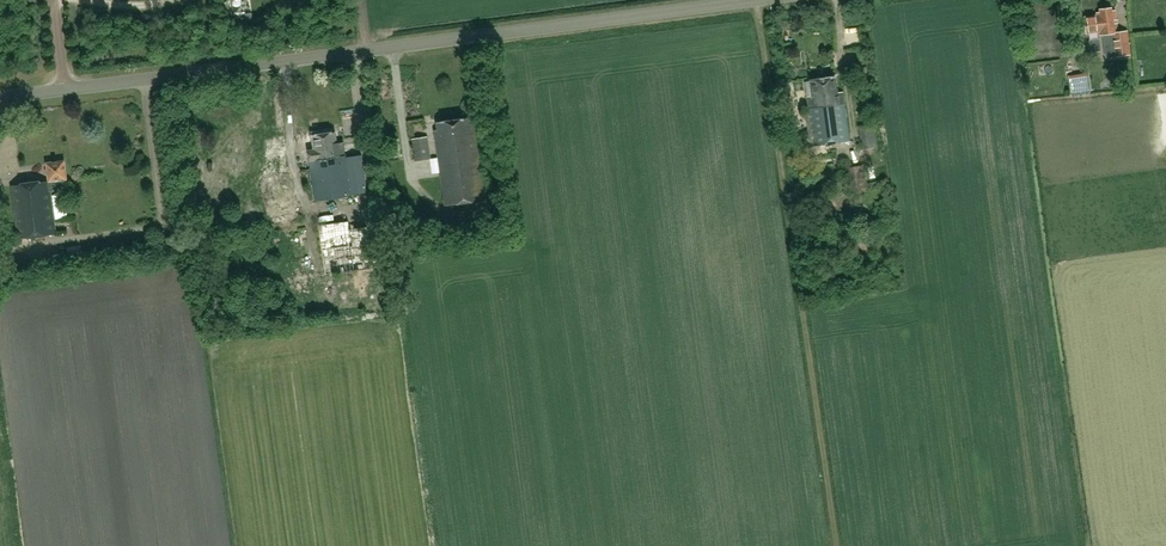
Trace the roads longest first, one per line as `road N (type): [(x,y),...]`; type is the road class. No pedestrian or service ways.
road 1 (unclassified): [(65,92),(771,0)]

